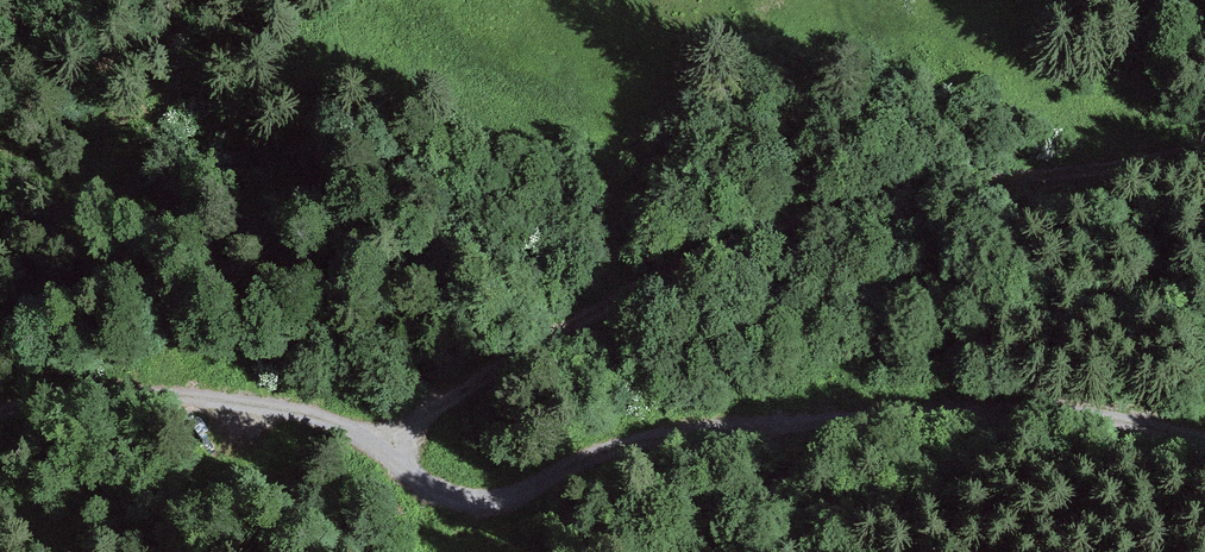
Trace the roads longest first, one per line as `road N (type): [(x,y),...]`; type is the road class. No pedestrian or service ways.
road 1 (track): [(1204,431),(1005,413),(655,437),(540,492),(455,498),(328,420),(188,394),(0,411)]
road 2 (track): [(386,451),(567,323),(786,219),(1204,140)]

